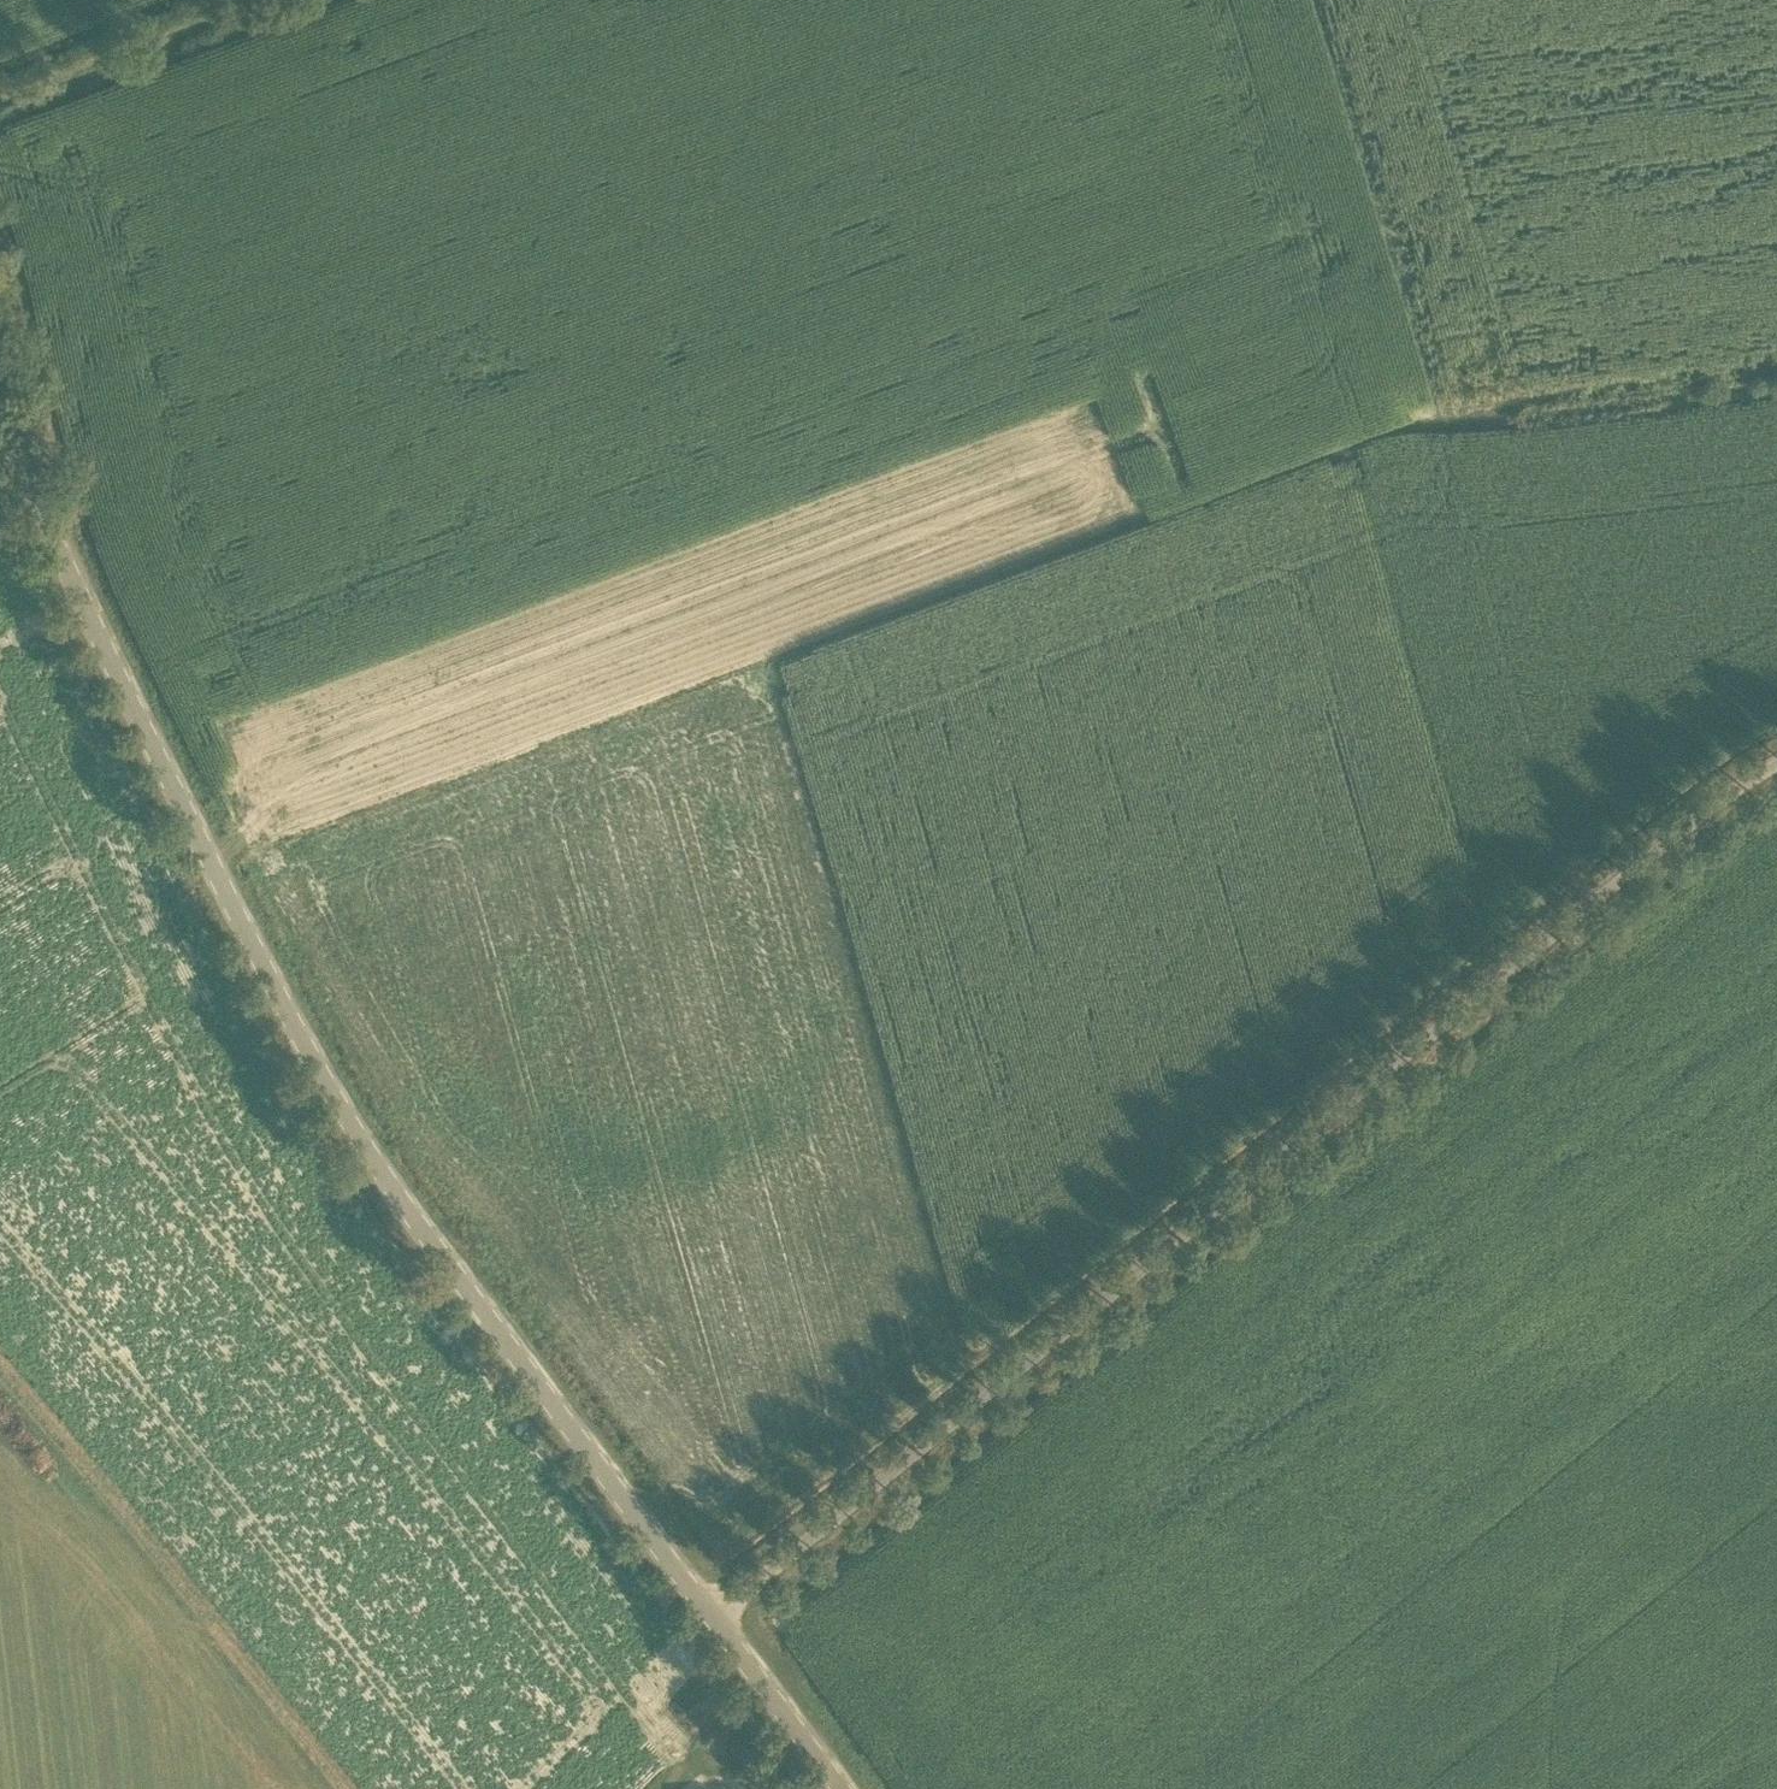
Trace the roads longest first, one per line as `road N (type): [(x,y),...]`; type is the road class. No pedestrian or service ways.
road 1 (unclassified): [(713,1615),(358,1132),(79,610),(0,424)]
road 2 (unclassified): [(713,1615),(1703,820),(1776,776)]
road 3 (track): [(238,0),(0,90)]
road 4 (unclassified): [(843,1788),(713,1615)]

